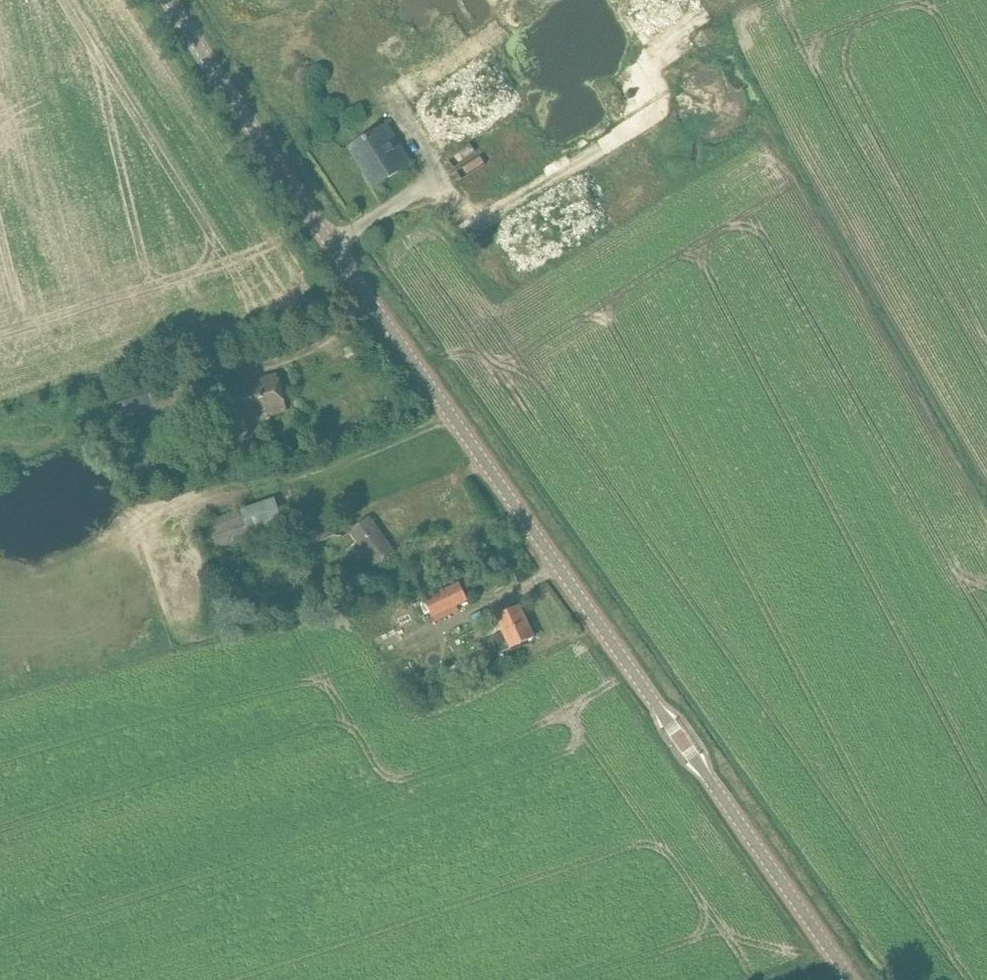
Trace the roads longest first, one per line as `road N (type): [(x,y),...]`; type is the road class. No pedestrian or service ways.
road 1 (unclassified): [(853,979),(302,204),(173,0)]

